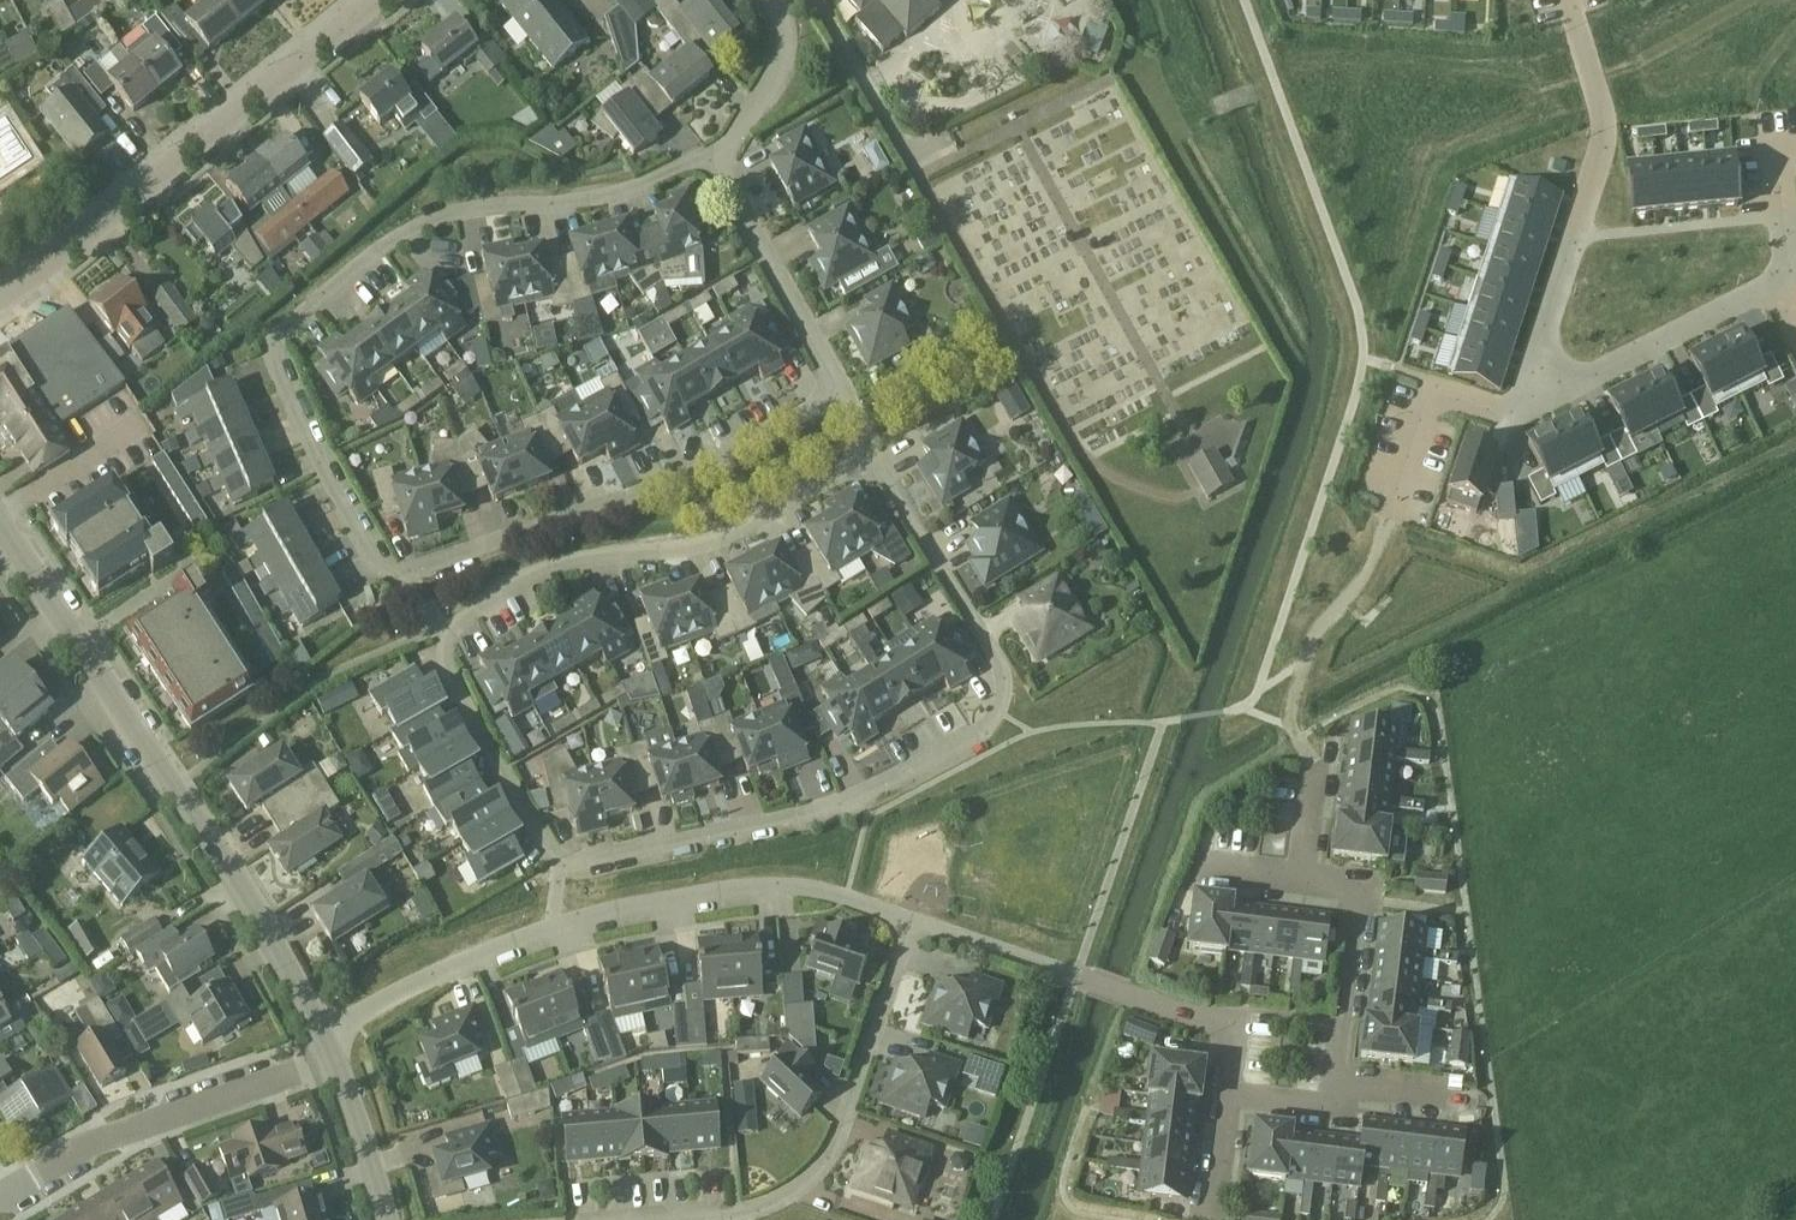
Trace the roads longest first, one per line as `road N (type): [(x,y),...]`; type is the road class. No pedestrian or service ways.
road 1 (residential): [(448,636),(446,662),(559,859),(798,815),(858,793),(972,736),(999,711),(1002,685),(992,653),(872,455)]
road 2 (residential): [(405,572),(374,565),(323,472),(273,358),(279,332),(379,250),(432,220),(475,209),(590,201),(683,163),(721,163)]
road 3 (residential): [(1535,389),(1502,412),(1429,385),(1368,577),(1311,632),(1288,718),(1315,764),(1302,879)]
road 4 (residential): [(912,921),(770,886),(678,900),(500,948),(322,1036)]
road 5 (tertiary): [(322,1036),(275,945),(0,525)]
road 6 (residential): [(0,297),(373,0)]
road 7 (residential): [(872,455),(723,538),(546,568),(480,605),(448,636)]
road 8 (residential): [(836,394),(669,483),(405,572)]
road 9 (residential): [(1535,389),(1546,398),(1785,273),(1771,150),(1795,147)]
road 10 (residential): [(682,1219),(738,1215),(811,1179),(839,1138),(912,921)]
road 11 (residential): [(1230,1097),(1234,1025),(912,921)]
road 12 (residential): [(1565,0),(1602,140),(1527,375),(1535,389)]
road 13 (residential): [(0,1195),(92,1143),(332,1057)]
road 14 (residential): [(1302,879),(1361,887),(1335,1085)]
road 15 (residential): [(836,394),(728,191),(721,163)]
road 16 (residential): [(918,173),(818,0)]
road 17 (residential): [(721,163),(783,54),(783,20),(771,0)]
road 18 (tertiary): [(386,1219),(332,1057)]
road 19 (residential): [(1493,1104),(1335,1085)]
road 20 (residential): [(1335,1085),(1331,1109),(1230,1097)]

